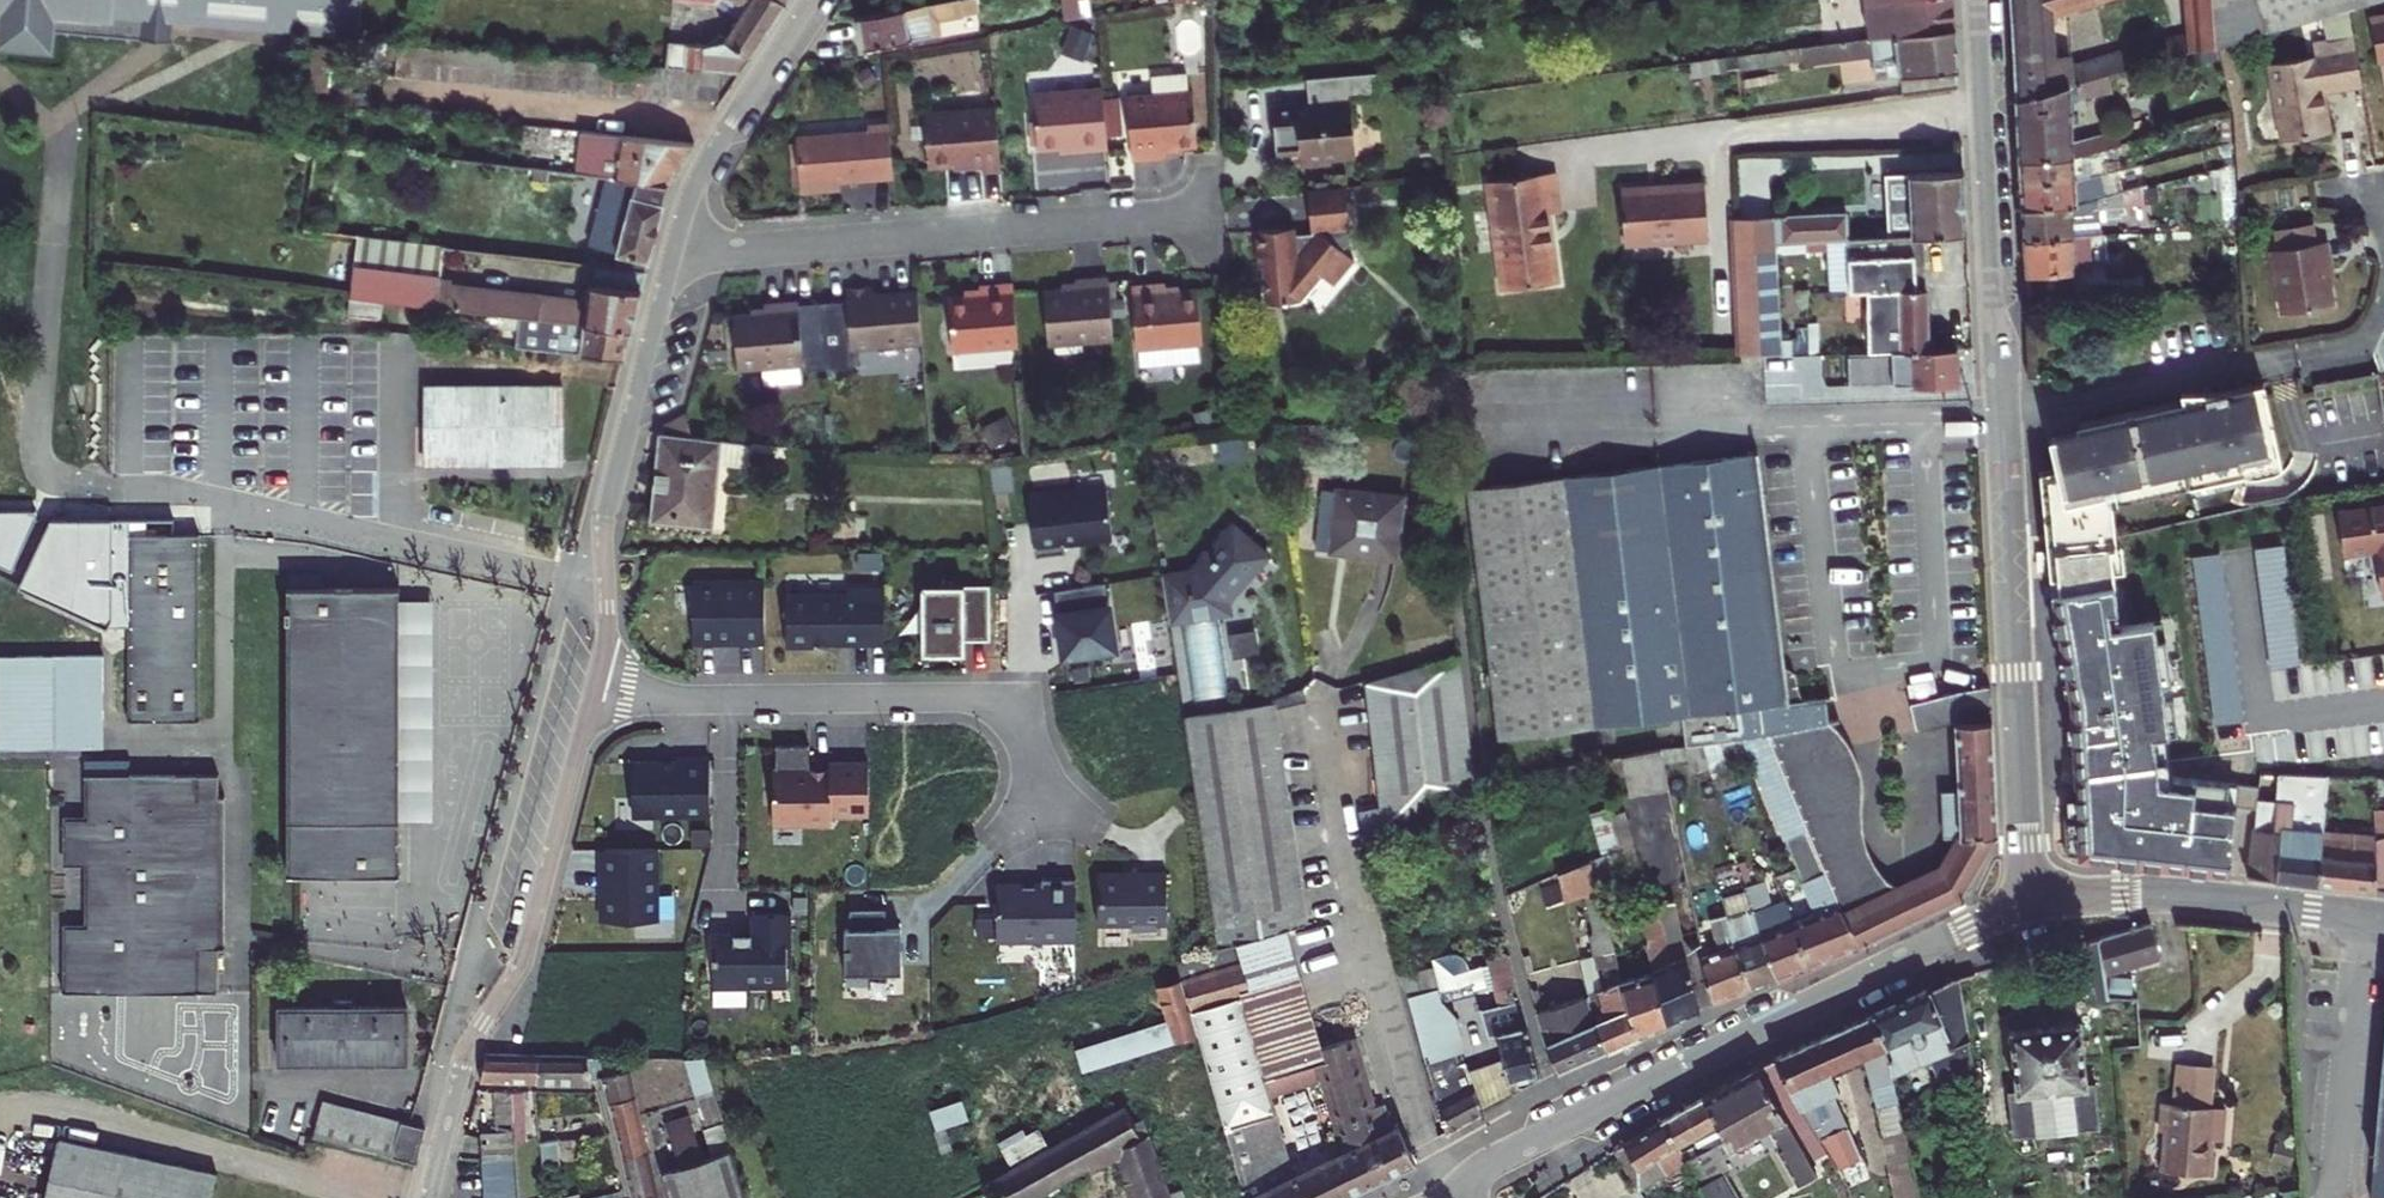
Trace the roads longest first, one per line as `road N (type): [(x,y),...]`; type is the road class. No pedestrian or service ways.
road 1 (tertiary): [(1979,0),(2027,904)]
road 2 (residential): [(2027,904),(1471,1172)]
road 3 (residential): [(674,257),(1218,214)]
road 4 (residential): [(591,700),(1015,697),(1041,804)]
road 5 (residential): [(429,1197),(467,1057),(527,950),(591,700)]
road 6 (residential): [(591,700),(610,621),(608,493),(674,257)]
road 7 (tertiary): [(2027,904),(2145,894),(2361,916)]
road 8 (residential): [(674,257),(715,151),(814,0)]
road 9 (residential): [(2361,916),(2329,1197)]

